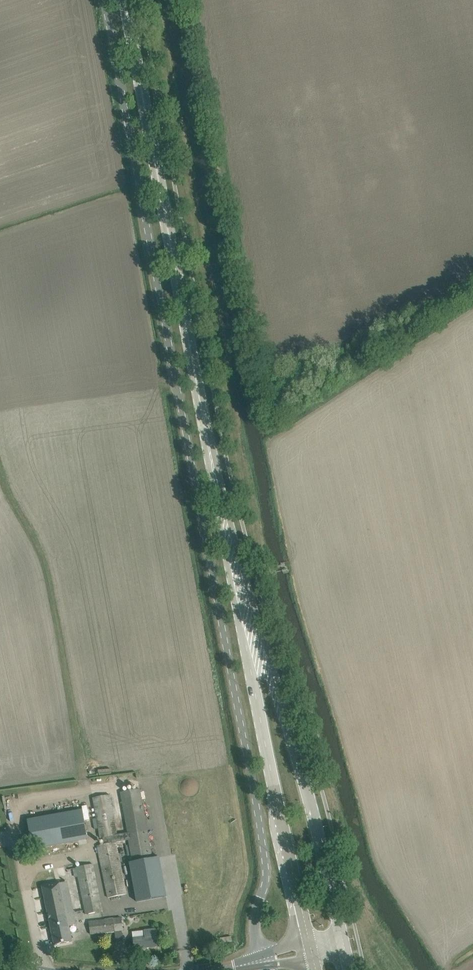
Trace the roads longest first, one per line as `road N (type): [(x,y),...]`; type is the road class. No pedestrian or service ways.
road 1 (unclassified): [(258,962),(254,918),(266,877),(264,846),(107,0)]
road 2 (primary): [(237,574),(125,0)]
road 3 (primary): [(346,953),(290,725),(237,574)]
road 4 (primary): [(237,574),(249,670),(308,940)]

